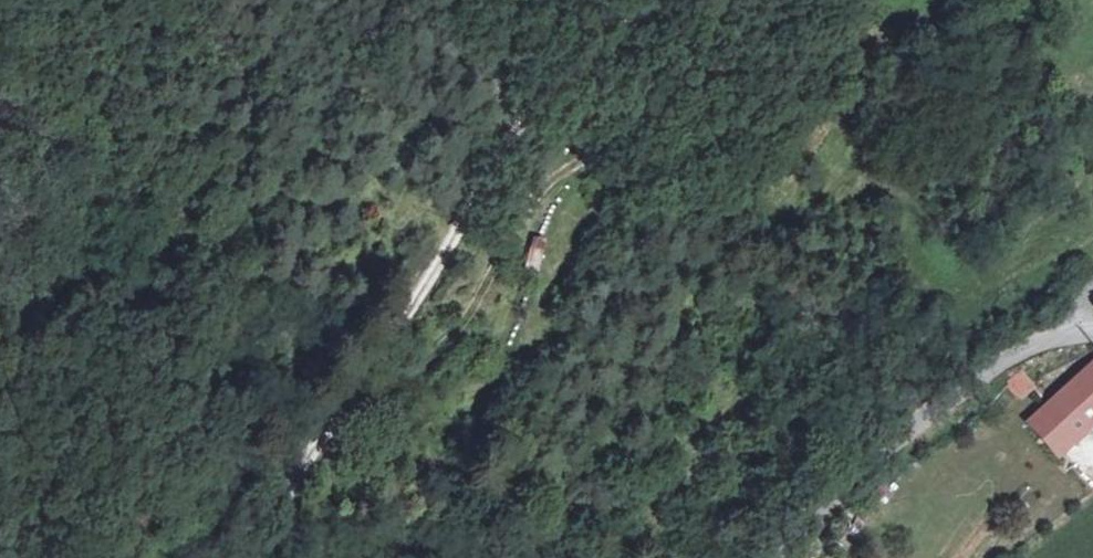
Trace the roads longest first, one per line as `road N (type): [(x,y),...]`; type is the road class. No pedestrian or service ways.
road 1 (track): [(268,557),(305,466),(426,289),(521,119),(639,0)]
road 2 (unclassified): [(1084,325),(903,405),(752,557)]

